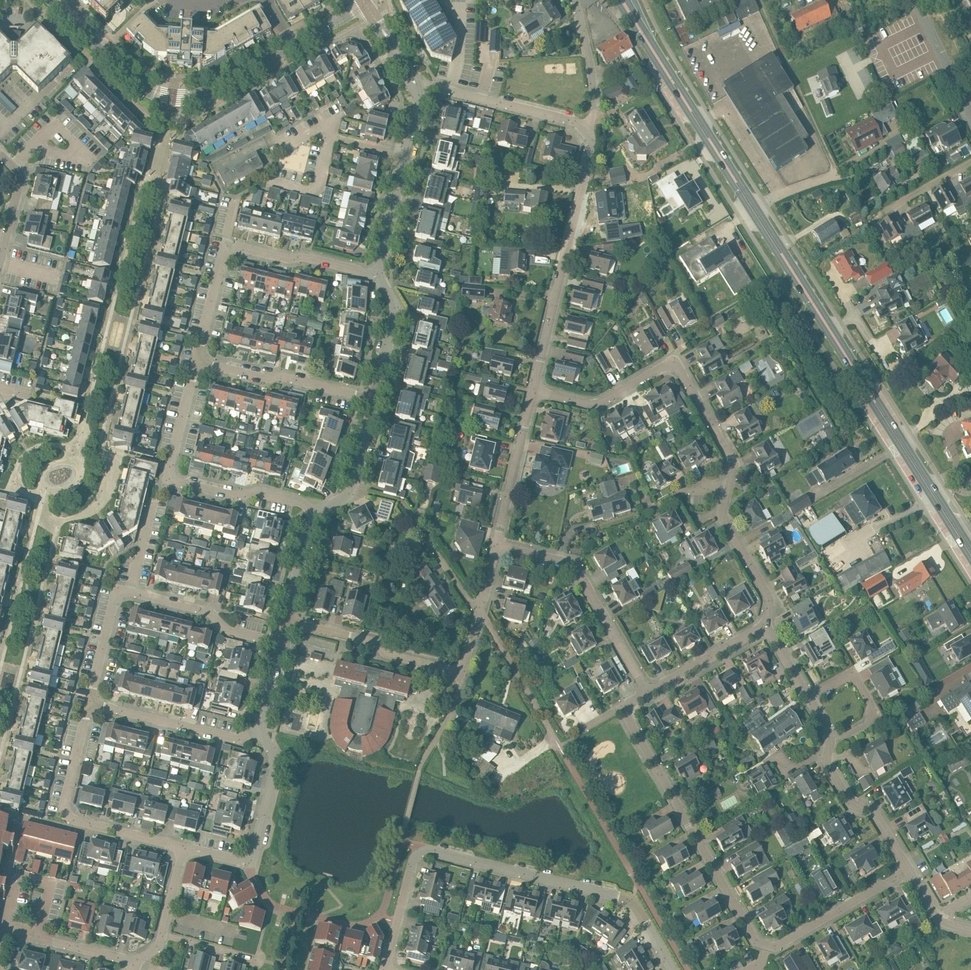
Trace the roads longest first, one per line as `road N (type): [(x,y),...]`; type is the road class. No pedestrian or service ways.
road 1 (primary): [(936,500),(622,0)]
road 2 (residential): [(909,871),(782,945),(757,942),(624,708)]
road 3 (residential): [(533,392),(588,403),(663,367),(681,373),(729,454),(724,515),(769,599),(766,626)]
road 4 (residential): [(389,969),(413,861),(424,851),(631,900),(671,969)]
road 5 (tertiary): [(363,1),(215,87),(173,97),(133,79),(49,0)]
road 6 (residential): [(88,703),(120,591),(208,612),(227,630),(281,642)]
road 7 (residential): [(374,267),(224,239),(194,360)]
road 8 (residential): [(533,392),(591,147),(586,127)]
road 9 (residential): [(194,360),(171,478),(234,492),(256,488),(316,506)]
road 10 (residential): [(288,620),(462,673),(479,613)]
road 11 (residential): [(180,846),(64,817),(88,703)]
road 12 (residential): [(648,693),(575,565),(497,546)]
road 13 (residential): [(372,397),(194,360)]
road 14 (residential): [(260,729),(239,740),(88,703)]
road 15 (residential): [(586,127),(421,86)]
road 16 (residential): [(403,154),(328,138),(317,182),(272,180)]
road 17 (residential): [(834,740),(827,765),(853,806),(873,811),(909,871)]
road 18 (residential): [(497,546),(533,392)]
road 19 (residential): [(558,746),(479,613)]
road 20 (residential): [(0,942),(3,927),(136,963)]
road 21 (residential): [(254,868),(276,768),(260,729)]
road 22 (residential): [(372,397),(395,305),(374,267)]
road 23 (residential): [(648,693),(766,626)]
road 24 (residential): [(834,740),(870,719),(872,701),(858,679),(812,697)]
road 25 (residential): [(316,506),(352,490),(372,397)]
road 26 (residential): [(479,613),(402,503)]
road 27 (residential): [(586,127),(596,111),(576,0)]
road 28 (residential): [(970,116),(915,0)]

